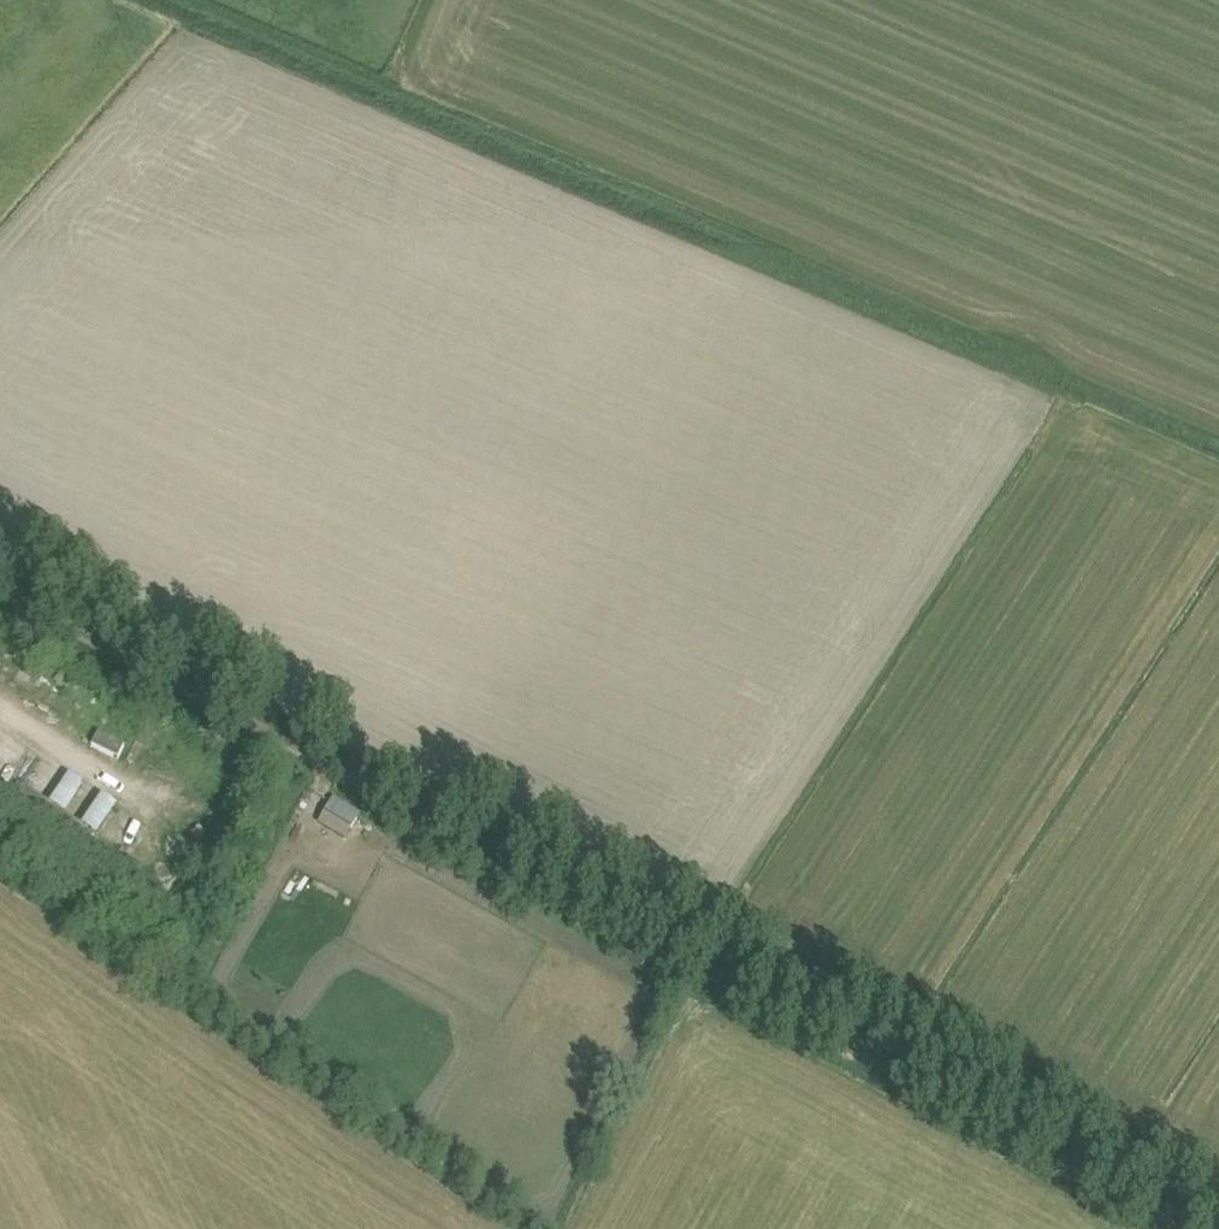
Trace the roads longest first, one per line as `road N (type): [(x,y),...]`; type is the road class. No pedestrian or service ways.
road 1 (track): [(1203,1228),(0,583)]

